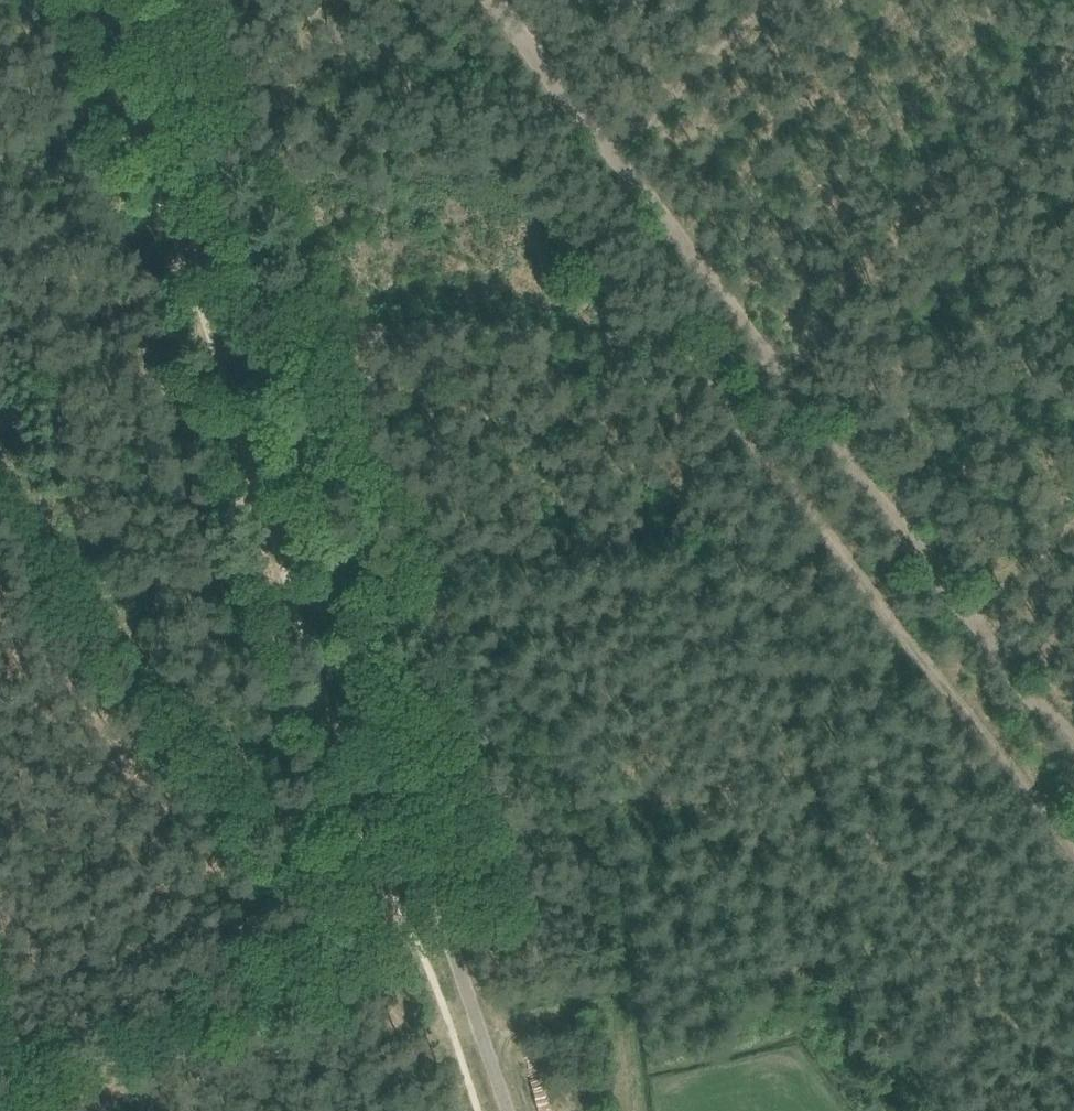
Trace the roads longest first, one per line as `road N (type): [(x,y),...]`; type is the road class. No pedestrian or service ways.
road 1 (unclassified): [(505,1110),(121,0)]
road 2 (track): [(494,0),(1073,739)]
road 3 (track): [(686,362),(1073,863)]
road 4 (track): [(0,1057),(353,960),(410,1016),(471,1004)]
road 5 (track): [(686,362),(246,358)]
road 6 (track): [(762,0),(617,157)]
road 7 (track): [(962,598),(1073,521)]

